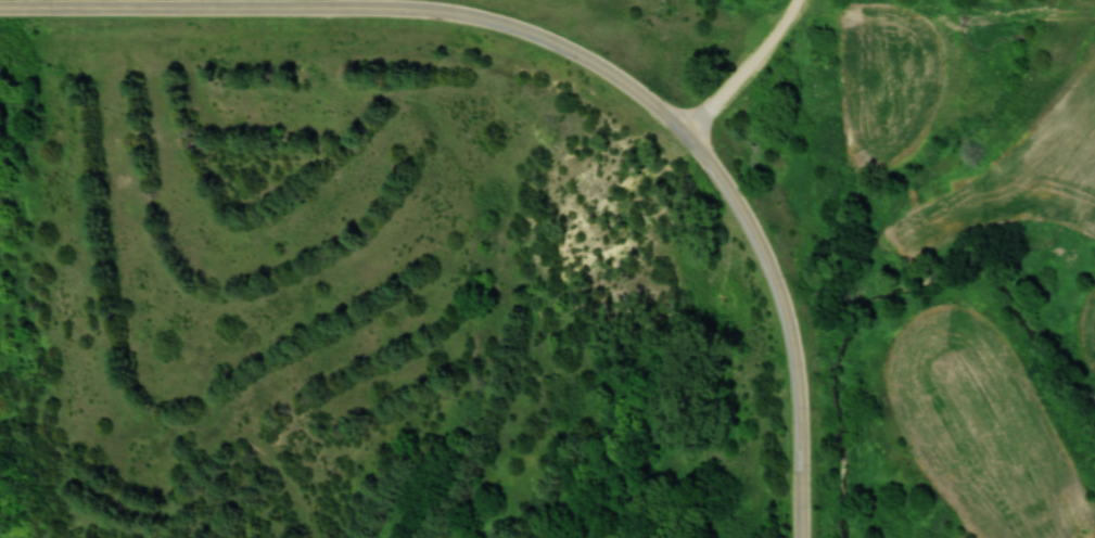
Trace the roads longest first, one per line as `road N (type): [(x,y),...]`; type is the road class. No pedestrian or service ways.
road 1 (residential): [(403,8),(0,8)]
road 2 (residential): [(806,418),(801,355),(778,277),(748,214),(685,132)]
road 3 (residential): [(685,132),(647,97),(563,47),(484,18),(403,8)]
road 4 (residential): [(685,132),(762,59),(805,0)]
road 5 (residential): [(807,537),(806,418)]

